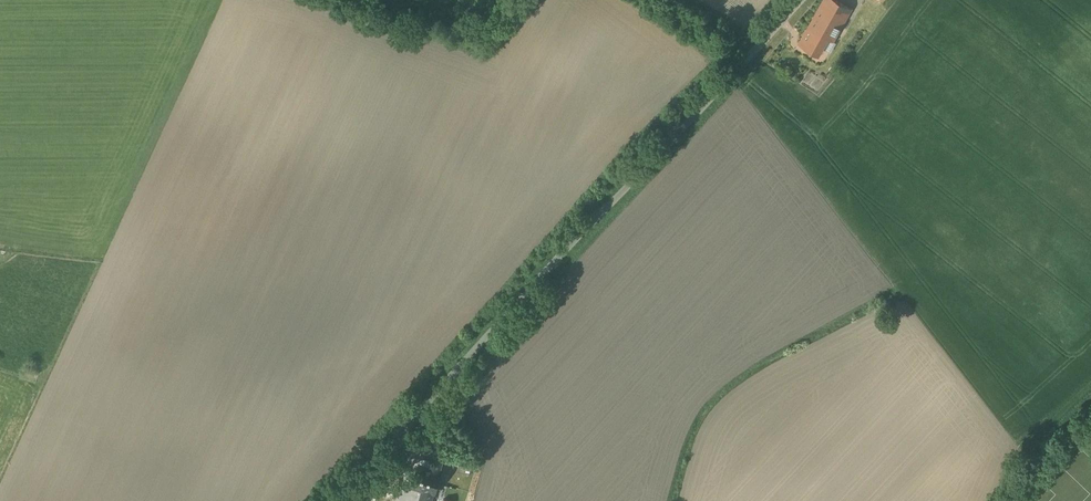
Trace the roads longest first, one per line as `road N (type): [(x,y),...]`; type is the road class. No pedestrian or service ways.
road 1 (unclassified): [(348,500),(805,0)]

